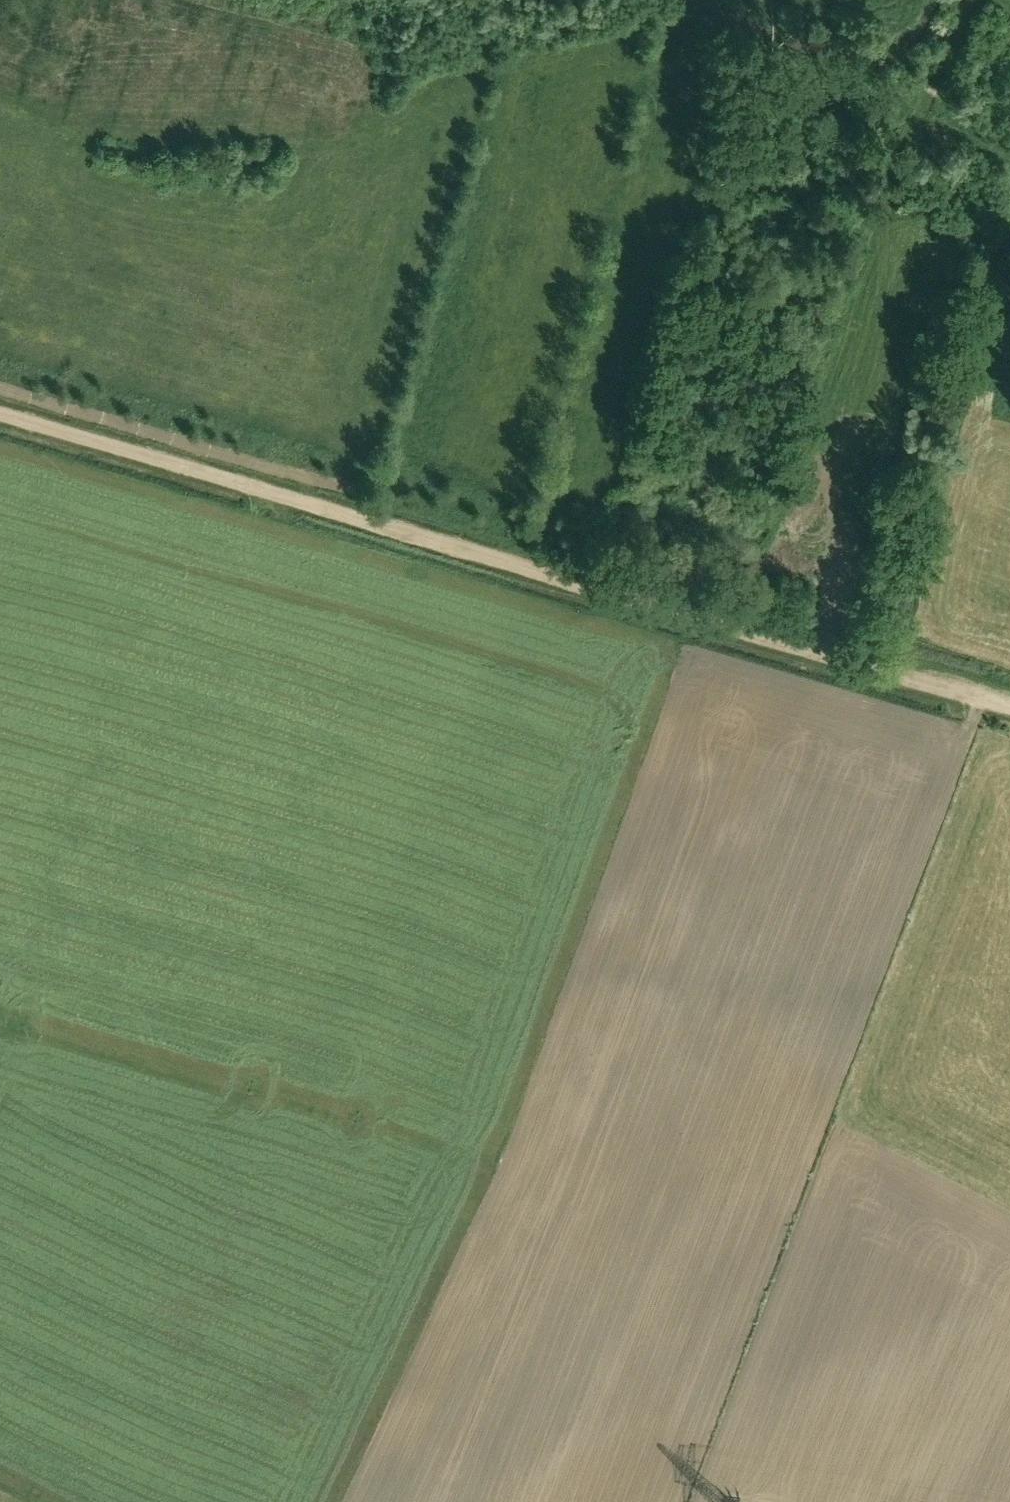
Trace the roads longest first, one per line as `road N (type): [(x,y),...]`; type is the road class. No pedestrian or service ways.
road 1 (track): [(0,418),(1009,712)]
road 2 (track): [(1009,248),(983,182),(932,109),(886,69),(771,0)]

